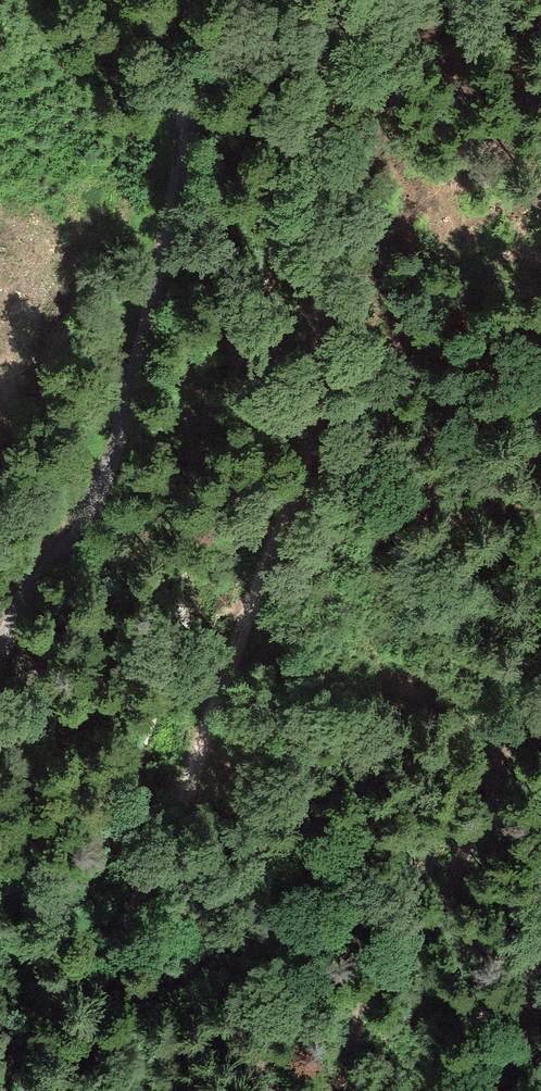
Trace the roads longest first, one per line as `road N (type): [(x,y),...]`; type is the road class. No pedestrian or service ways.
road 1 (track): [(91,1090),(283,617),(385,0)]
road 2 (unclassified): [(0,644),(110,459),(135,385),(179,166),(192,0)]
road 3 (track): [(362,1090),(398,986),(540,755)]

